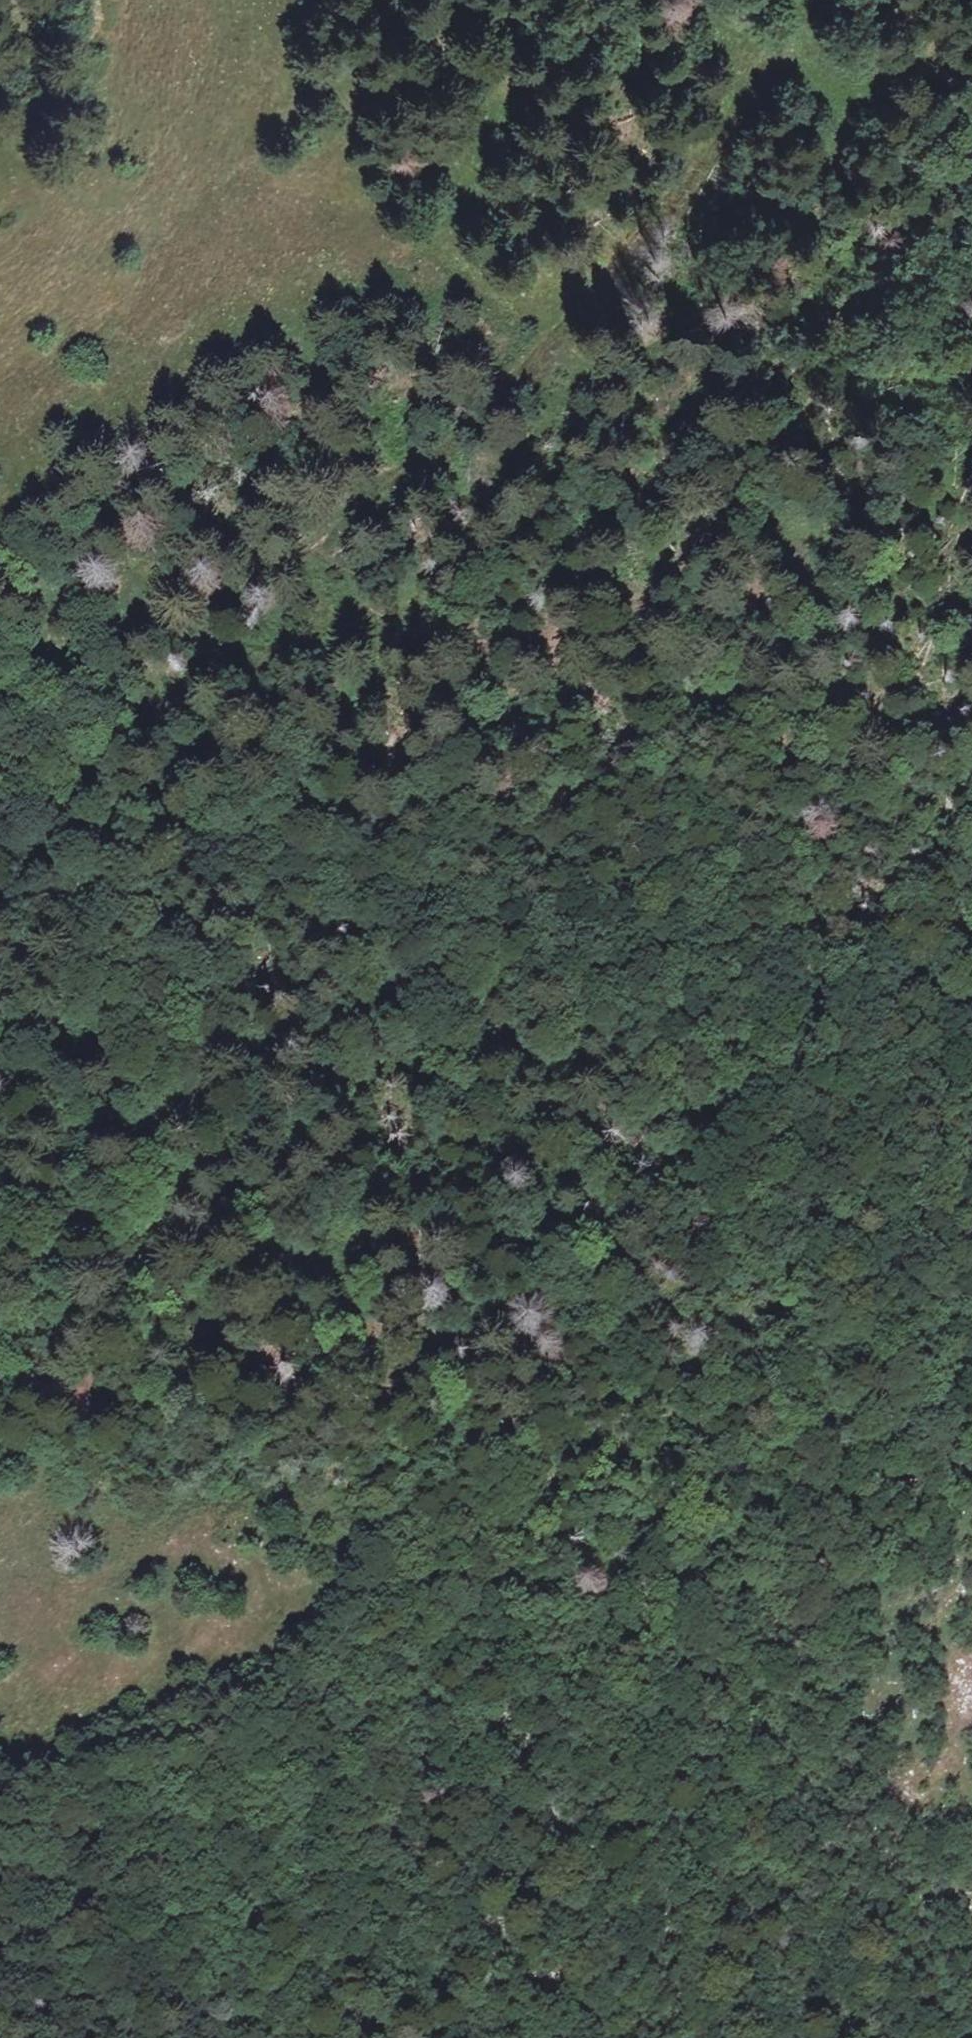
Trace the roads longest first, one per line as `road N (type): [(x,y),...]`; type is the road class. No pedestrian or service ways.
road 1 (track): [(0,661),(180,622),(292,559),(495,398),(673,202),(819,0)]

